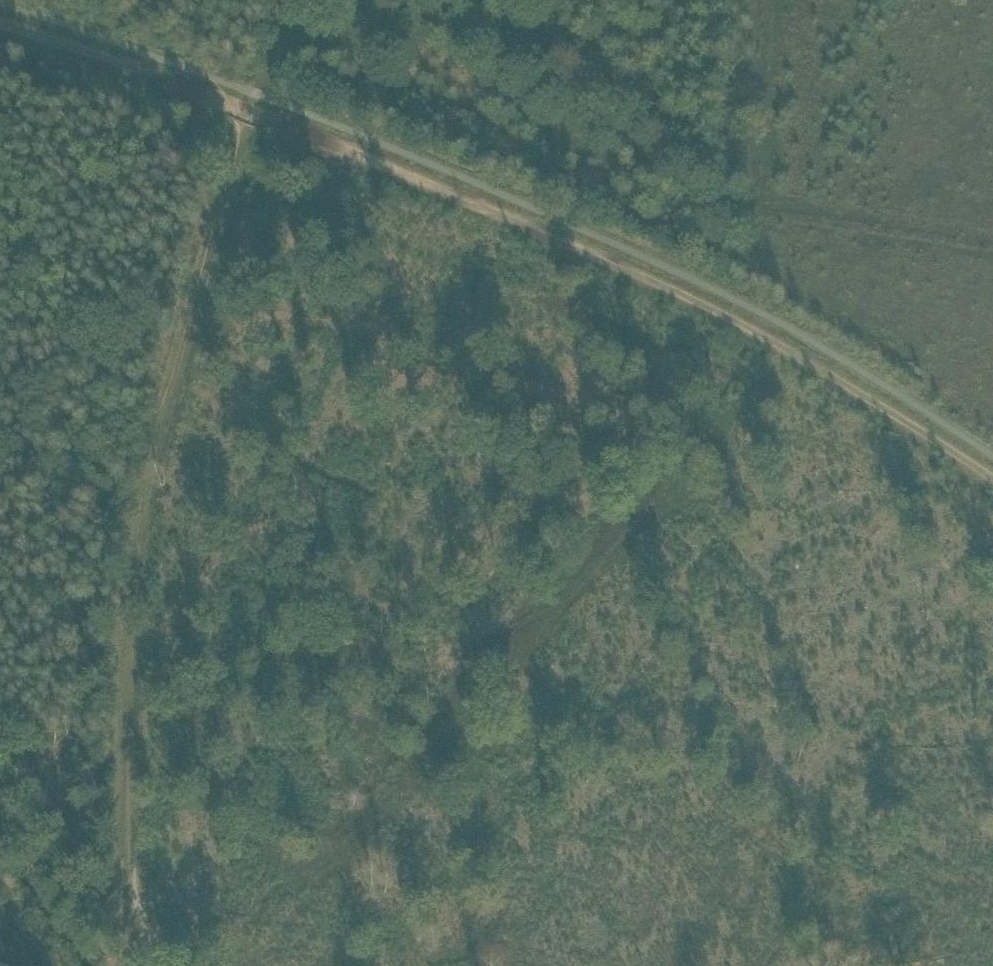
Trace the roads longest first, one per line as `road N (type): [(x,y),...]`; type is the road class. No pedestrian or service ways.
road 1 (track): [(252,114),(114,492),(94,666),(90,965)]
road 2 (track): [(252,114),(565,235),(861,390),(992,484)]
road 3 (track): [(0,20),(252,114)]

